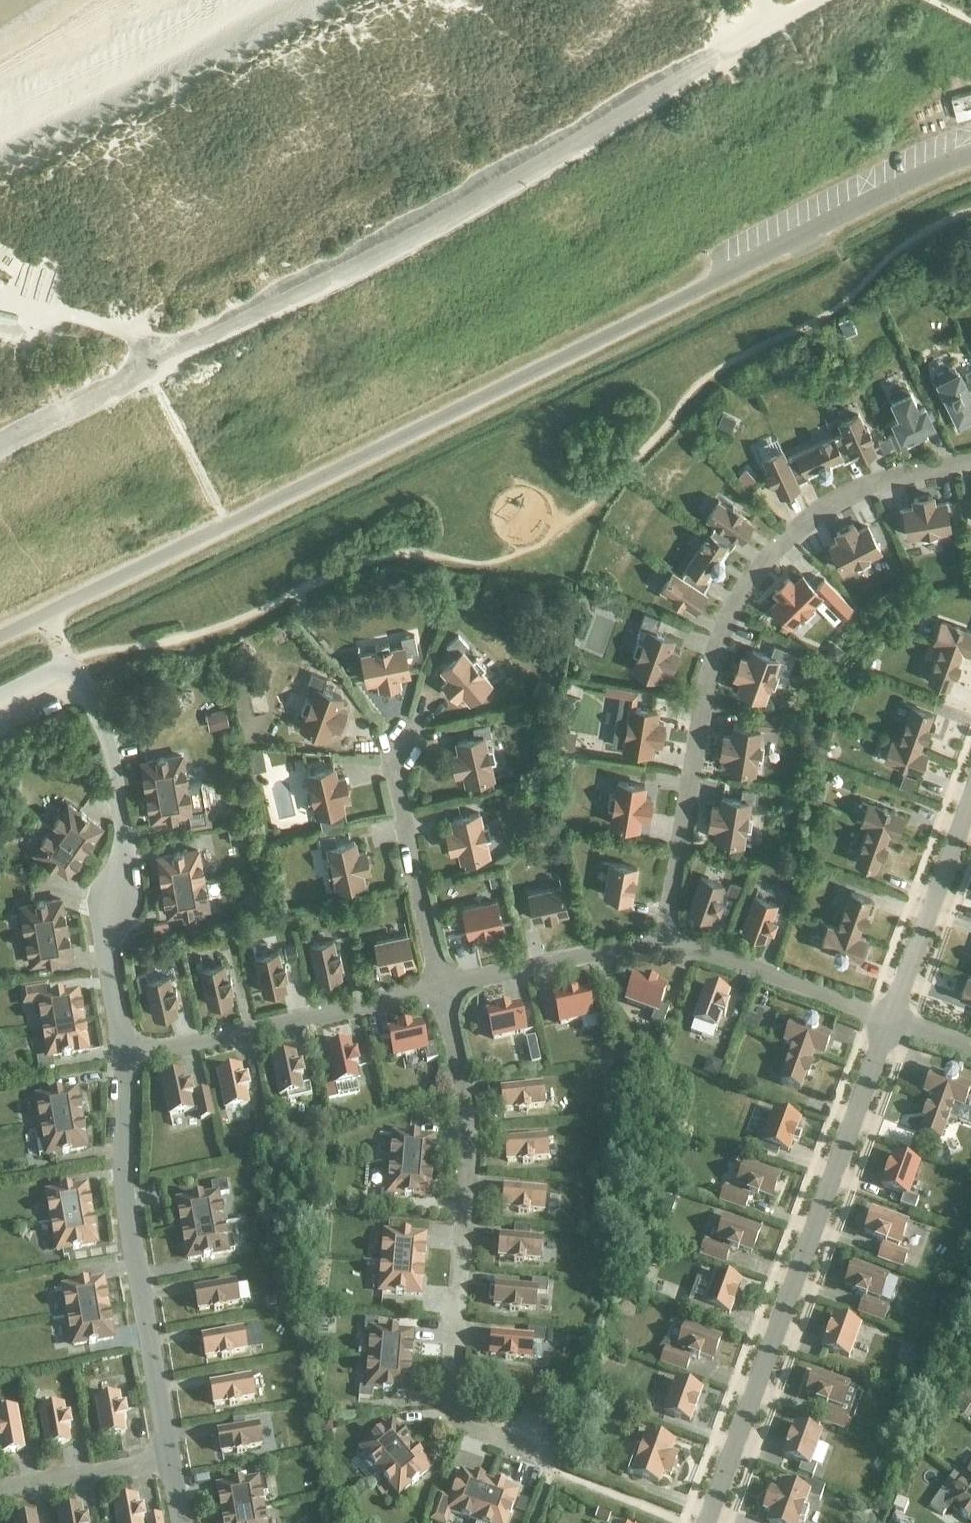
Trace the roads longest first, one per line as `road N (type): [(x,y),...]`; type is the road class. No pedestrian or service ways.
road 1 (unclassified): [(0,637),(970,158)]
road 2 (unclassified): [(0,447),(472,207),(818,0)]
road 3 (unclassified): [(663,943),(709,677),(739,609),(790,537),(857,489),(970,463)]
road 4 (residential): [(702,1522),(888,1021)]
road 5 (unclassified): [(551,1473),(490,1444),(456,1402),(475,1103),(445,995)]
road 6 (residential): [(124,1056),(110,915),(132,848),(123,780),(74,666)]
road 7 (unclassified): [(168,1457),(123,1192),(124,1056)]
road 8 (residential): [(124,1056),(445,995)]
road 9 (unclassified): [(445,995),(392,775),(402,737)]
road 10 (residential): [(888,1021),(970,790)]
road 11 (residential): [(663,943),(888,1021)]
road 12 (residential): [(445,995),(663,943)]
road 13 (unclassified): [(0,1489),(168,1457)]

